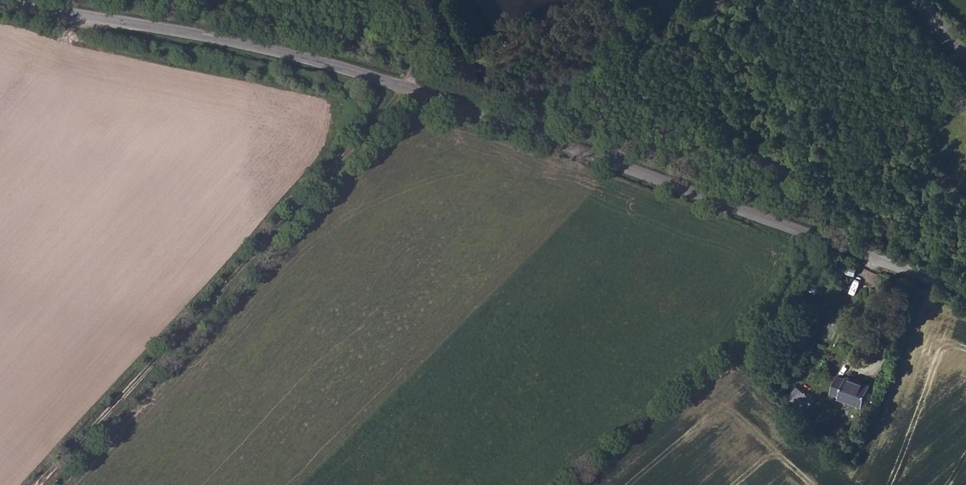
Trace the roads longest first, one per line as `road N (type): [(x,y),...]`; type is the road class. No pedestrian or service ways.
road 1 (unclassified): [(0,4),(304,57),(965,293)]
road 2 (track): [(101,19),(128,40),(304,81)]

